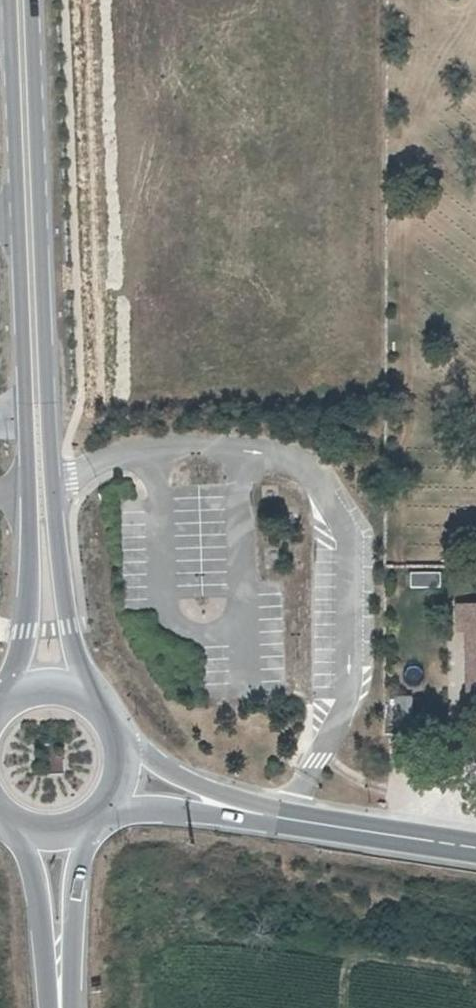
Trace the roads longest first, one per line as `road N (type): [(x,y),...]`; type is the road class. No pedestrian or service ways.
road 1 (secondary): [(19,0),(34,373)]
road 2 (secondary): [(34,373),(25,630),(6,699)]
road 3 (secondary): [(83,697),(34,373)]
road 4 (tertiary): [(207,801),(475,849)]
road 5 (secondary): [(6,822),(29,875),(49,1007)]
road 6 (secondary): [(62,1007),(81,825)]

